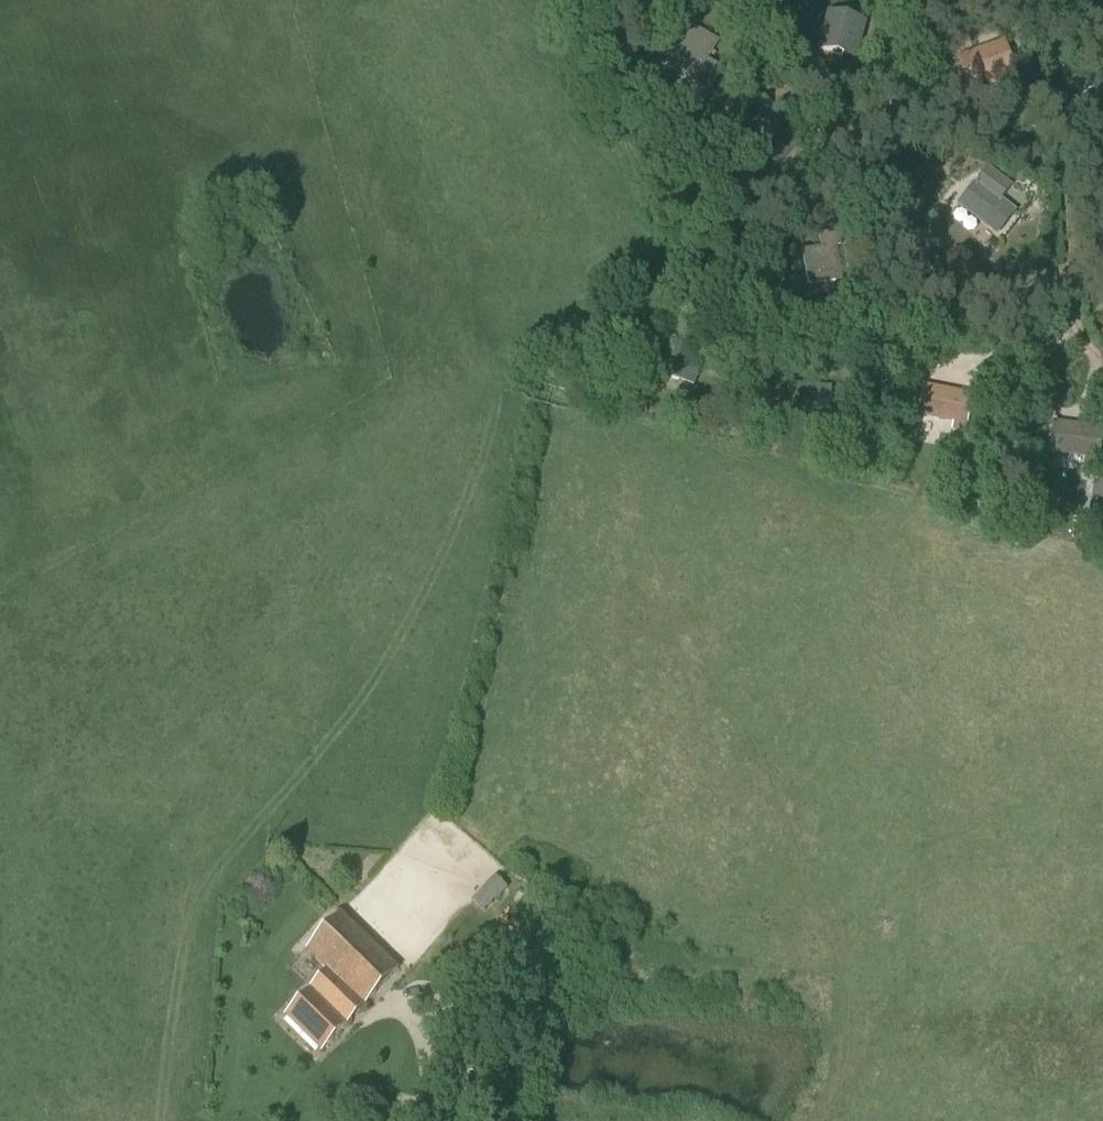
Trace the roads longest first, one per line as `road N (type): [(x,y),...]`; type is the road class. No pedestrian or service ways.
road 1 (track): [(782,0),(775,53),(732,120),(721,177),(735,218),(811,353)]
road 2 (track): [(1089,0),(1067,118),(1060,248),(1074,328),(1082,352),(1102,371)]

